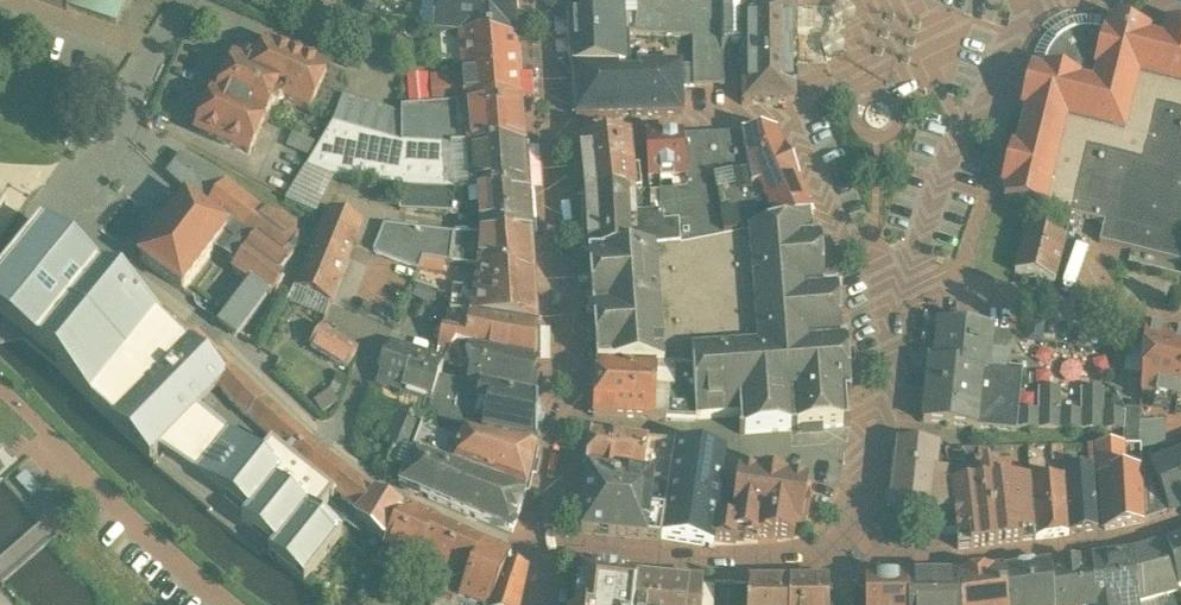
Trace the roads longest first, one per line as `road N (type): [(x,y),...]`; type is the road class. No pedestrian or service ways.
road 1 (residential): [(183,0),(108,150),(42,209),(204,331),(380,488),(507,543),(550,553)]
road 2 (residential): [(555,133),(788,122),(839,239),(857,255),(909,271)]
road 3 (residential): [(1180,532),(1062,555),(956,562),(908,561),(855,542)]
road 4 (residential): [(855,542),(821,557),(705,564),(550,553)]
road 5 (residential): [(909,271),(957,133),(996,109),(1033,0)]
road 6 (residential): [(909,271),(892,406),(872,440),(855,542)]
road 7 (residential): [(909,271),(1180,330)]
road 8 (residential): [(96,484),(226,604)]
road 9 (residential): [(570,423),(736,444)]
road 10 (residential): [(96,484),(0,571)]

